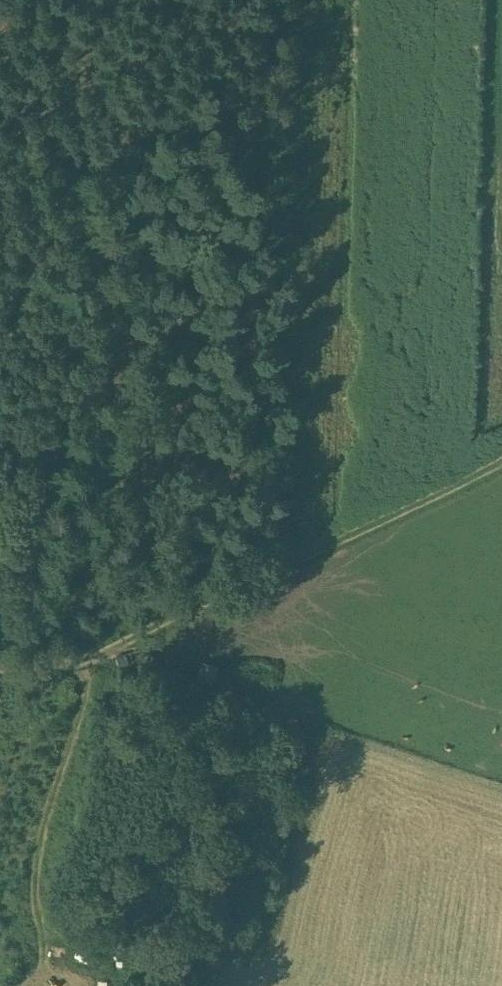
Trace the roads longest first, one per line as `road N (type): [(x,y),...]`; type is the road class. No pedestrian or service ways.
road 1 (track): [(280,572),(294,0)]
road 2 (track): [(501,456),(280,572),(71,662),(0,669)]

